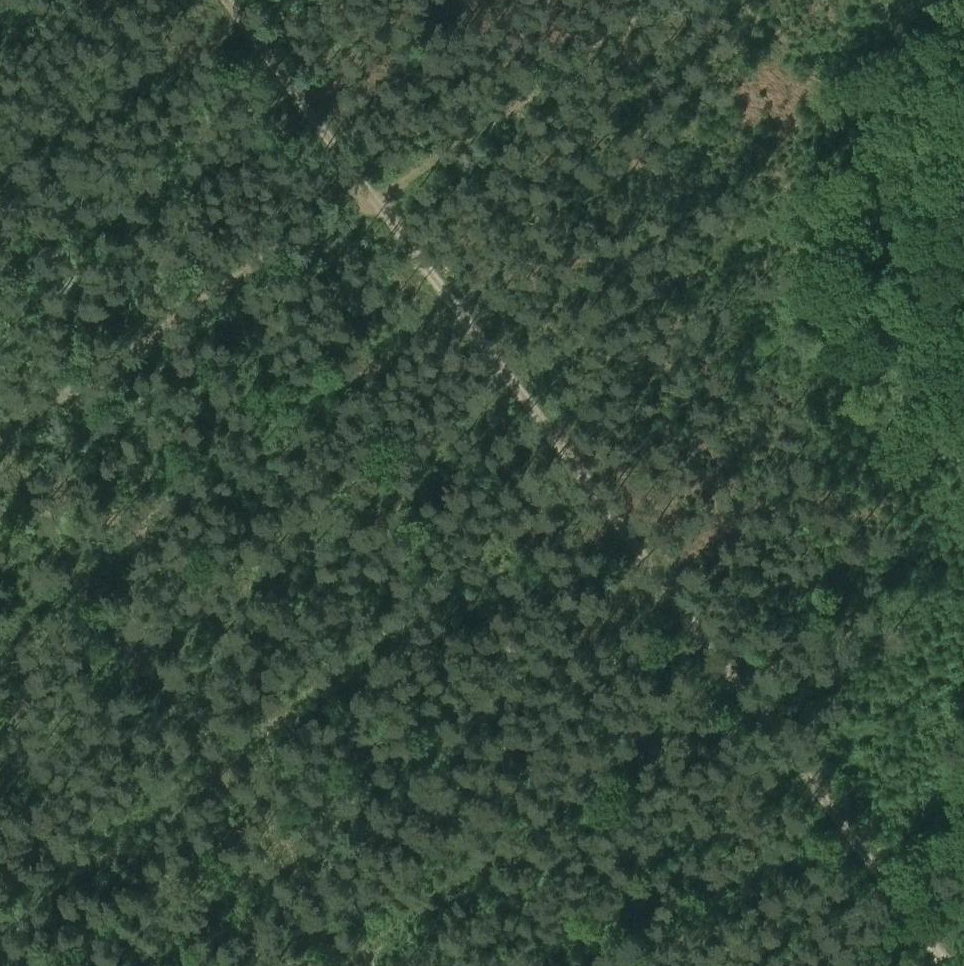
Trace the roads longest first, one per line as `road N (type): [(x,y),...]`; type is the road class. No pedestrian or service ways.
road 1 (track): [(947,965),(226,0)]

